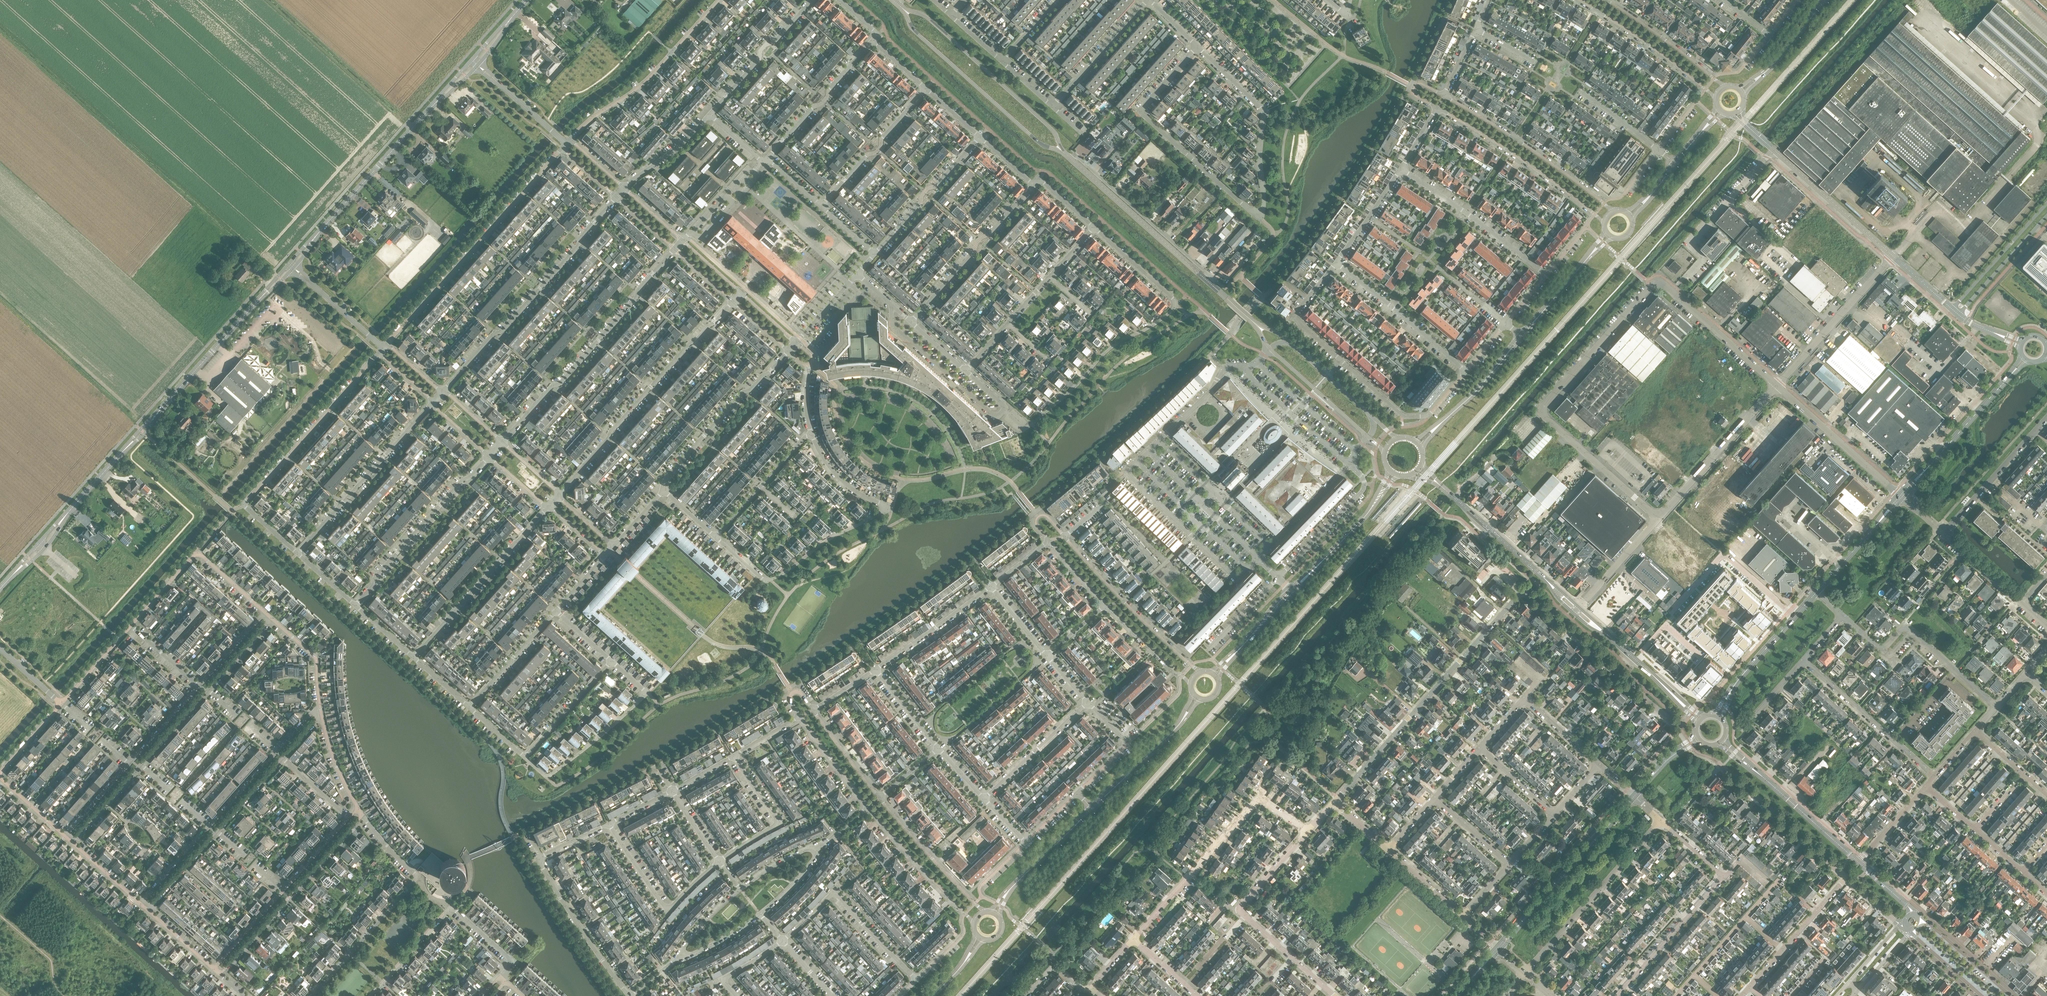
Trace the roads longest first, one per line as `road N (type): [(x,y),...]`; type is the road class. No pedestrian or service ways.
road 1 (tertiary): [(0,589),(291,265)]
road 2 (residential): [(1094,227),(1171,295),(1173,309),(1117,343),(1025,429),(966,371)]
road 3 (residential): [(716,537),(769,579),(883,513),(830,468),(811,433)]
road 4 (residential): [(1334,802),(1523,592)]
road 5 (residential): [(297,553),(244,504),(379,352)]
road 6 (tertiary): [(291,265),(475,62)]
road 7 (residential): [(387,343),(562,148)]
road 8 (residential): [(559,495),(733,302)]
road 9 (residential): [(502,441),(675,249)]
road 10 (residential): [(443,389),(616,197)]
road 11 (residential): [(1660,819),(1723,877),(1616,995)]
road 12 (residential): [(1429,415),(1402,416),(1293,316),(1336,262)]
road 13 (residential): [(1198,46),(1263,110),(1259,218),(1239,200)]
road 14 (residential): [(500,976),(513,962),(451,906),(370,995)]
road 15 (residential): [(1198,46),(1139,112),(1239,200)]
road 16 (tertiary): [(1063,152),(1054,131),(925,15),(903,9)]
road 17 (tertiary): [(903,9),(916,32),(1035,139),(1063,152)]
road 18 (residential): [(219,974),(362,815)]
road 19 (residential): [(1614,211),(1444,95)]
road 20 (residential): [(569,139),(644,83),(718,0)]
road 21 (residential): [(1437,107),(1605,223)]
road 22 (tertiary): [(1498,948),(1634,796)]
road 23 (residential): [(1525,971),(1660,819)]
road 24 (residential): [(297,553),(432,402)]
road 25 (residential): [(414,657),(549,507)]
road 26 (residential): [(355,606),(489,456)]
road 27 (residential): [(1674,723),(1523,592)]
road 28 (residential): [(1199,673),(1065,537)]
road 29 (residential): [(1133,939),(1260,798)]
road 30 (residential): [(782,941),(834,894),(917,980)]
road 31 (residential): [(663,491),(704,436),(788,351)]
road 32 (residential): [(1212,277),(1077,156),(1072,160)]
road 33 (residential): [(1124,469),(1237,579),(1257,558)]
road 34 (residential): [(911,321),(1034,185)]
road 35 (tertiary): [(1208,282),(1072,160)]
road 36 (residential): [(1546,276),(1400,169)]
road 37 (residential): [(1659,518),(1777,385)]
road 38 (residential): [(1777,385),(1892,253)]
road 39 (residential): [(1794,617),(1724,554),(1670,613)]
road 40 (residential): [(608,823),(666,907),(719,862)]
road 41 (residential): [(1257,558),(1269,546),(1161,436)]
road 42 (residential): [(1466,371),(1336,262)]
road 43 (residential): [(1578,0),(1716,97)]
road 44 (residential): [(1722,766),(1846,877)]
road 45 (unclassified): [(1901,496),(1777,385)]
road 46 (residential): [(1659,518),(1545,417),(1543,404)]
road 47 (unclassified): [(1777,385),(1661,282),(1652,285)]
road 48 (residential): [(629,995),(541,857)]
road 49 (residential): [(765,160),(873,40)]
road 50 (unclassified): [(1543,404),(1652,285)]
road 51 (residential): [(647,693),(547,778),(525,758)]
road 52 (tertiary): [(1901,496),(2008,377)]
road 53 (residential): [(820,206),(926,88)]
road 54 (residential): [(867,807),(973,924)]
road 55 (residential): [(418,879),(312,995)]
road 56 (residential): [(1892,253),(1774,150)]
road 57 (residential): [(875,254),(979,137)]
road 58 (residential): [(1944,533),(2046,417)]
road 59 (residential): [(983,912),(880,797)]
road 60 (secondary): [(1092,808),(1180,724),(1196,696)]
road 61 (residential): [(710,114),(812,0)]
road 62 (residential): [(719,862),(776,822),(734,755)]
road 63 (residential): [(1725,86),(1607,0)]
road 64 (residential): [(1750,987),(1846,877)]
road 65 (residential): [(983,799),(1089,702)]
road 66 (residential): [(1243,368),(1349,464)]
road 67 (residential): [(1052,106),(1147,0)]
road 68 (residential): [(875,670),(990,587)]
road 69 (unclassified): [(2046,204),(1952,308)]
road 70 (tertiary): [(1539,573),(1439,484)]
road 71 (tertiary): [(1269,348),(1368,437)]
road 72 (unclassified): [(1959,314),(2046,215)]
road 73 (secondary): [(1293,592),(1381,494)]
road 74 (residential): [(525,758),(611,661)]
road 75 (residential): [(469,707),(556,611)]
road 76 (residential): [(1089,702),(1128,744),(1077,793)]
road 77 (tertiary): [(1817,591),(1901,496)]
road 78 (residential): [(2011,995),(1917,913)]
road 79 (secondary): [(1741,91),(1825,0)]
road 80 (residential): [(1277,577),(1364,489)]
road 81 (residential): [(383,347),(291,265)]
road 82 (residential): [(1895,742),(1804,659)]
road 83 (secondary): [(1438,426),(1522,336)]
road 84 (residential): [(565,144),(475,62)]

